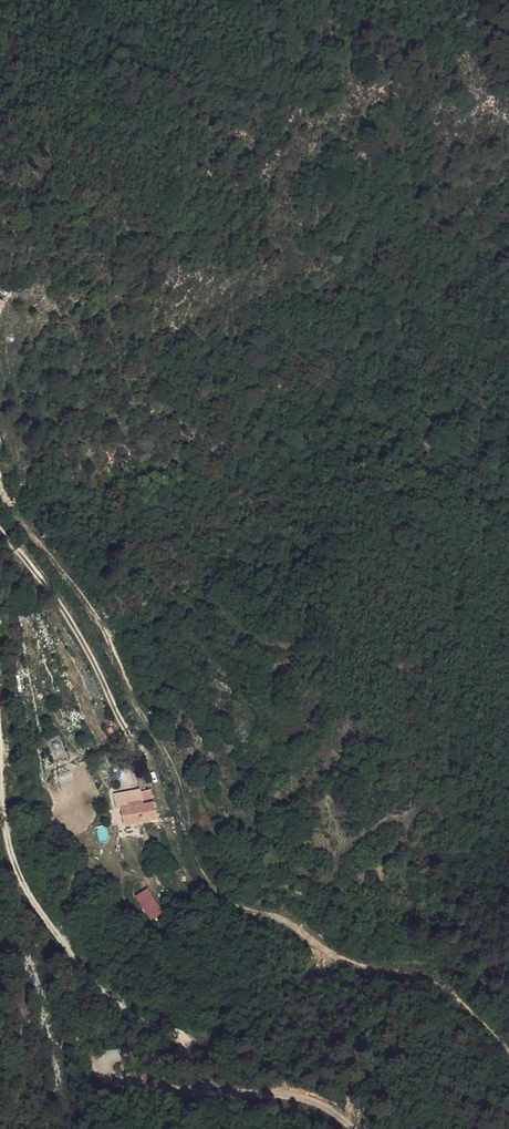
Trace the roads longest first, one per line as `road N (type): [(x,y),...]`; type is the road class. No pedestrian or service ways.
road 1 (track): [(0,485),(112,643),(179,786),(187,847),(212,889),(282,922),(344,964),(426,980),(508,1055)]
road 2 (track): [(353,1128),(296,1097),(110,1081),(105,1073),(123,1053),(190,1051),(184,1037),(130,1011),(80,969),(18,872),(0,780)]
road 3 (track): [(0,532),(99,672),(132,740),(127,782)]

